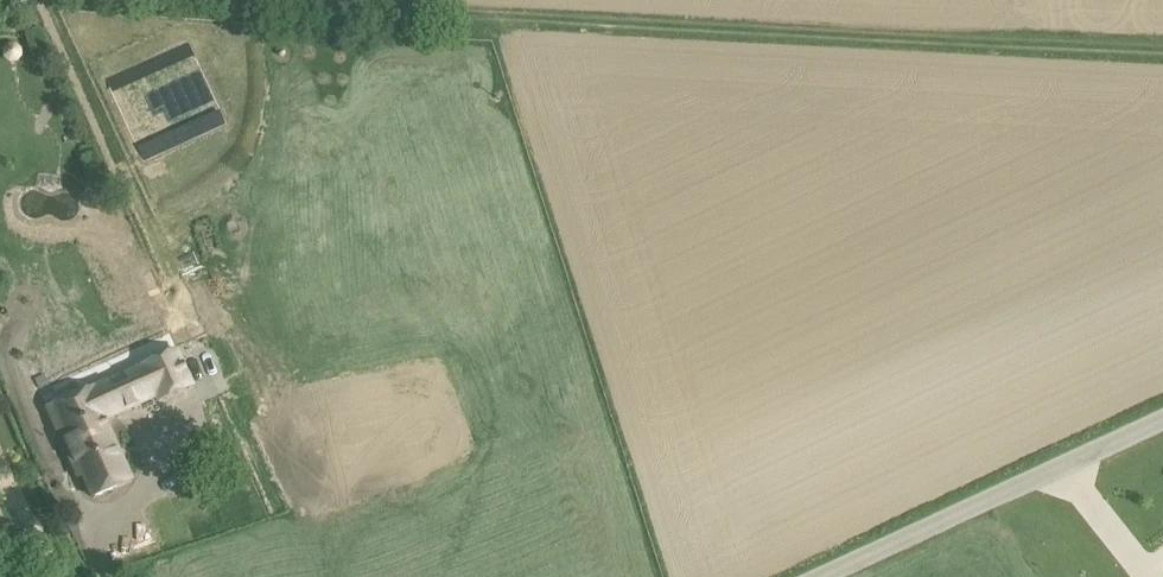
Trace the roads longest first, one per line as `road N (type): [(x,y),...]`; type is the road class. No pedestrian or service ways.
road 1 (track): [(1162,53),(324,0)]
road 2 (unclassified): [(823,576),(1162,419)]
road 3 (track): [(162,260),(45,0)]
road 4 (track): [(0,464),(66,576)]

